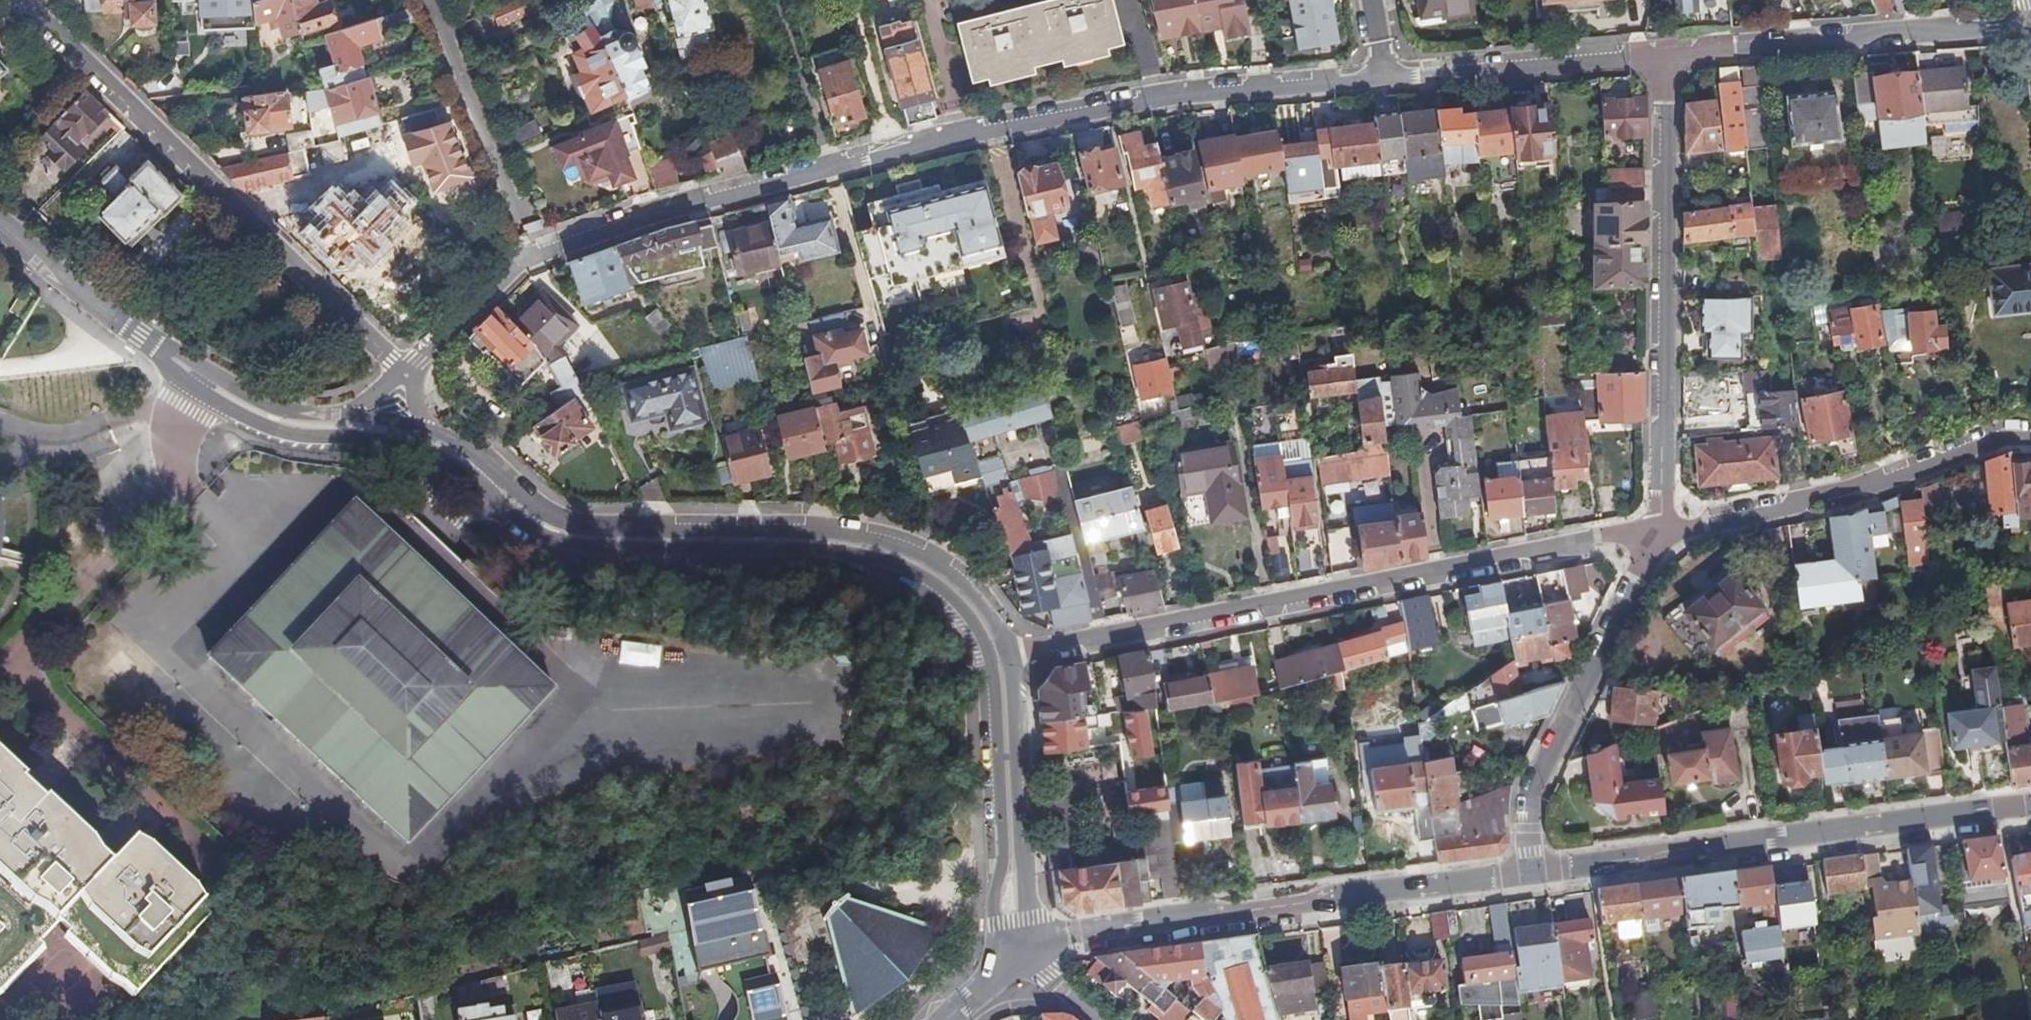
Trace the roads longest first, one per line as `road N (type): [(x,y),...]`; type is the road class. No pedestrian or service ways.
road 1 (residential): [(1385,78),(1164,98),(995,128),(524,254)]
road 2 (residential): [(381,430),(467,461),(533,519),(582,537),(879,550),(953,589),(980,620),(999,660)]
road 3 (residential): [(999,660),(1655,533)]
road 4 (residential): [(24,0),(407,370)]
road 5 (residential): [(1531,878),(1010,948)]
road 6 (residential): [(2030,811),(1531,878)]
road 7 (residential): [(1657,58),(1662,513),(1655,533)]
road 8 (residential): [(1655,533),(1839,497),(1985,441),(2030,433)]
road 9 (residential): [(2030,28),(1657,58)]
road 10 (residential): [(1655,533),(1531,795),(1531,878)]
road 11 (residential): [(201,379),(176,444),(185,482),(10,665)]
road 12 (residential): [(999,660),(1010,948)]
road 13 (residential): [(1657,58),(1385,78)]
road 14 (residential): [(425,0),(524,254)]
road 15 (residential): [(10,665),(194,852)]
road 16 (residential): [(0,224),(201,379)]
road 17 (residential): [(201,379),(267,417),(381,430)]
road 18 (residential): [(524,254),(407,370)]

